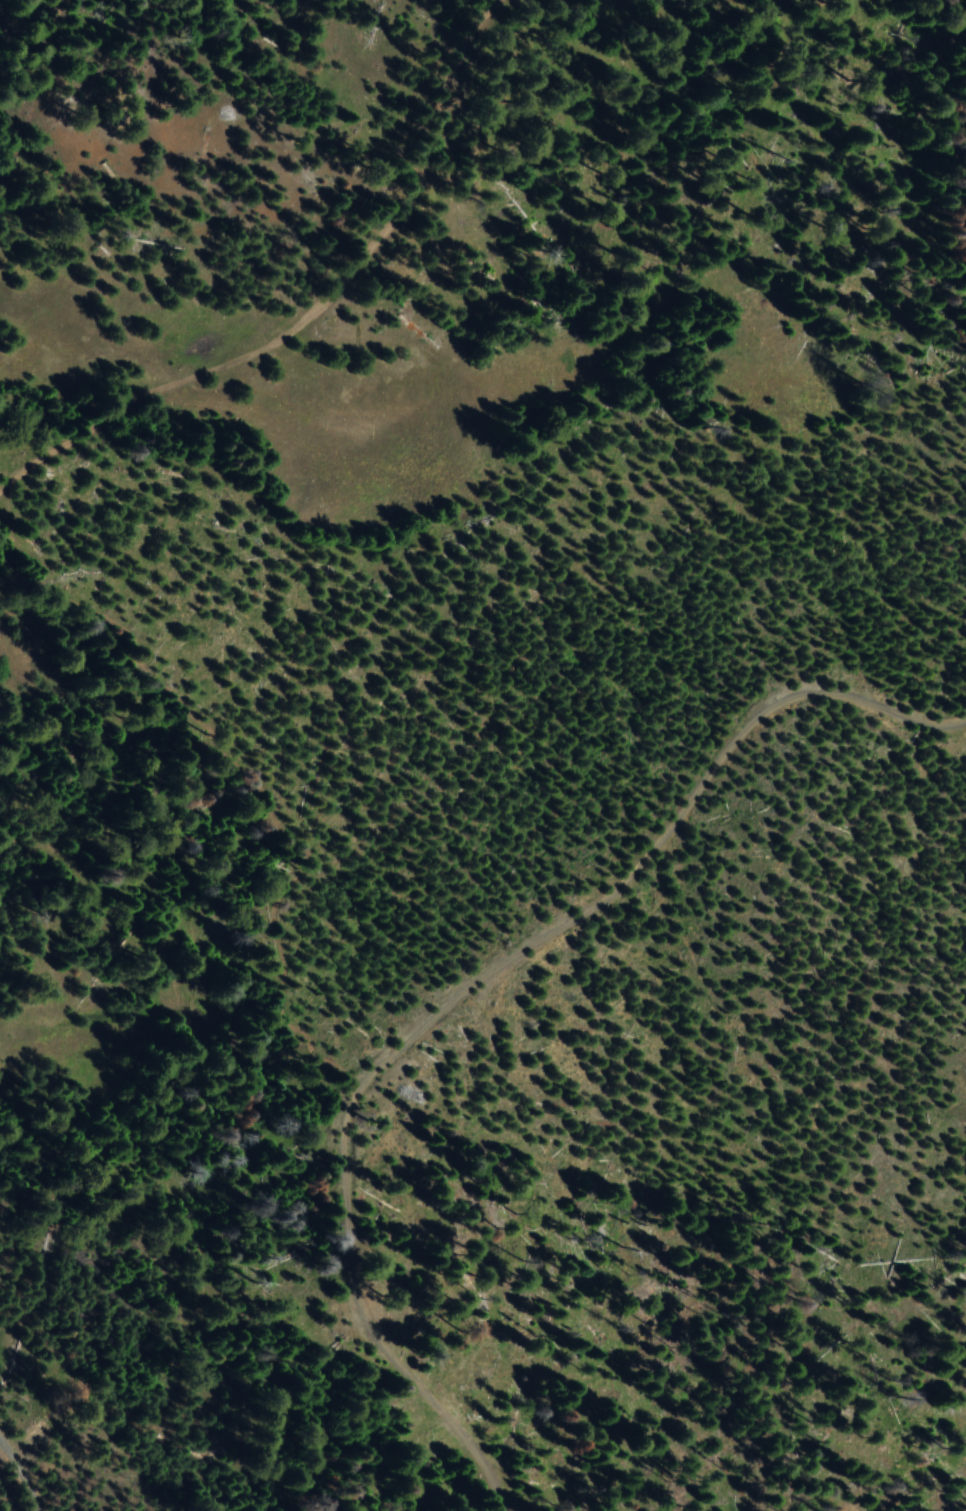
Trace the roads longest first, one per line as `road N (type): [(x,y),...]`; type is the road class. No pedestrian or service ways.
road 1 (track): [(497,1510),(503,1487),(340,1291),(330,1058),(784,693),(965,702)]
road 2 (track): [(0,492),(125,406),(298,330),(406,206),(464,40),(501,0)]

